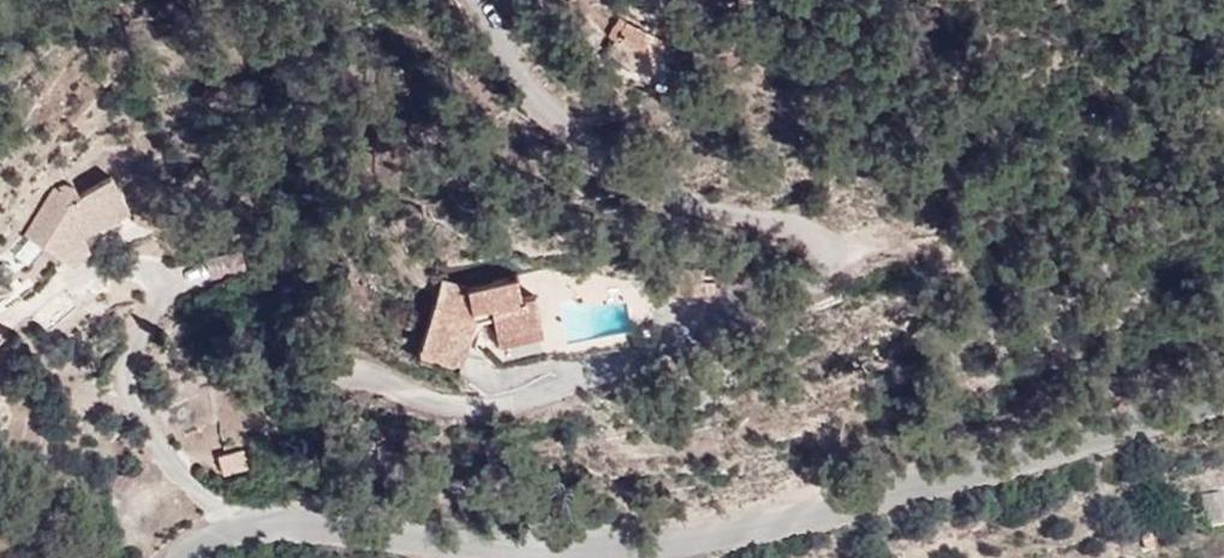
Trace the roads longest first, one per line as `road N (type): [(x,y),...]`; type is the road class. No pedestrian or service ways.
road 1 (residential): [(1223,399),(702,539),(557,552),(408,529),(262,523),(187,557)]

